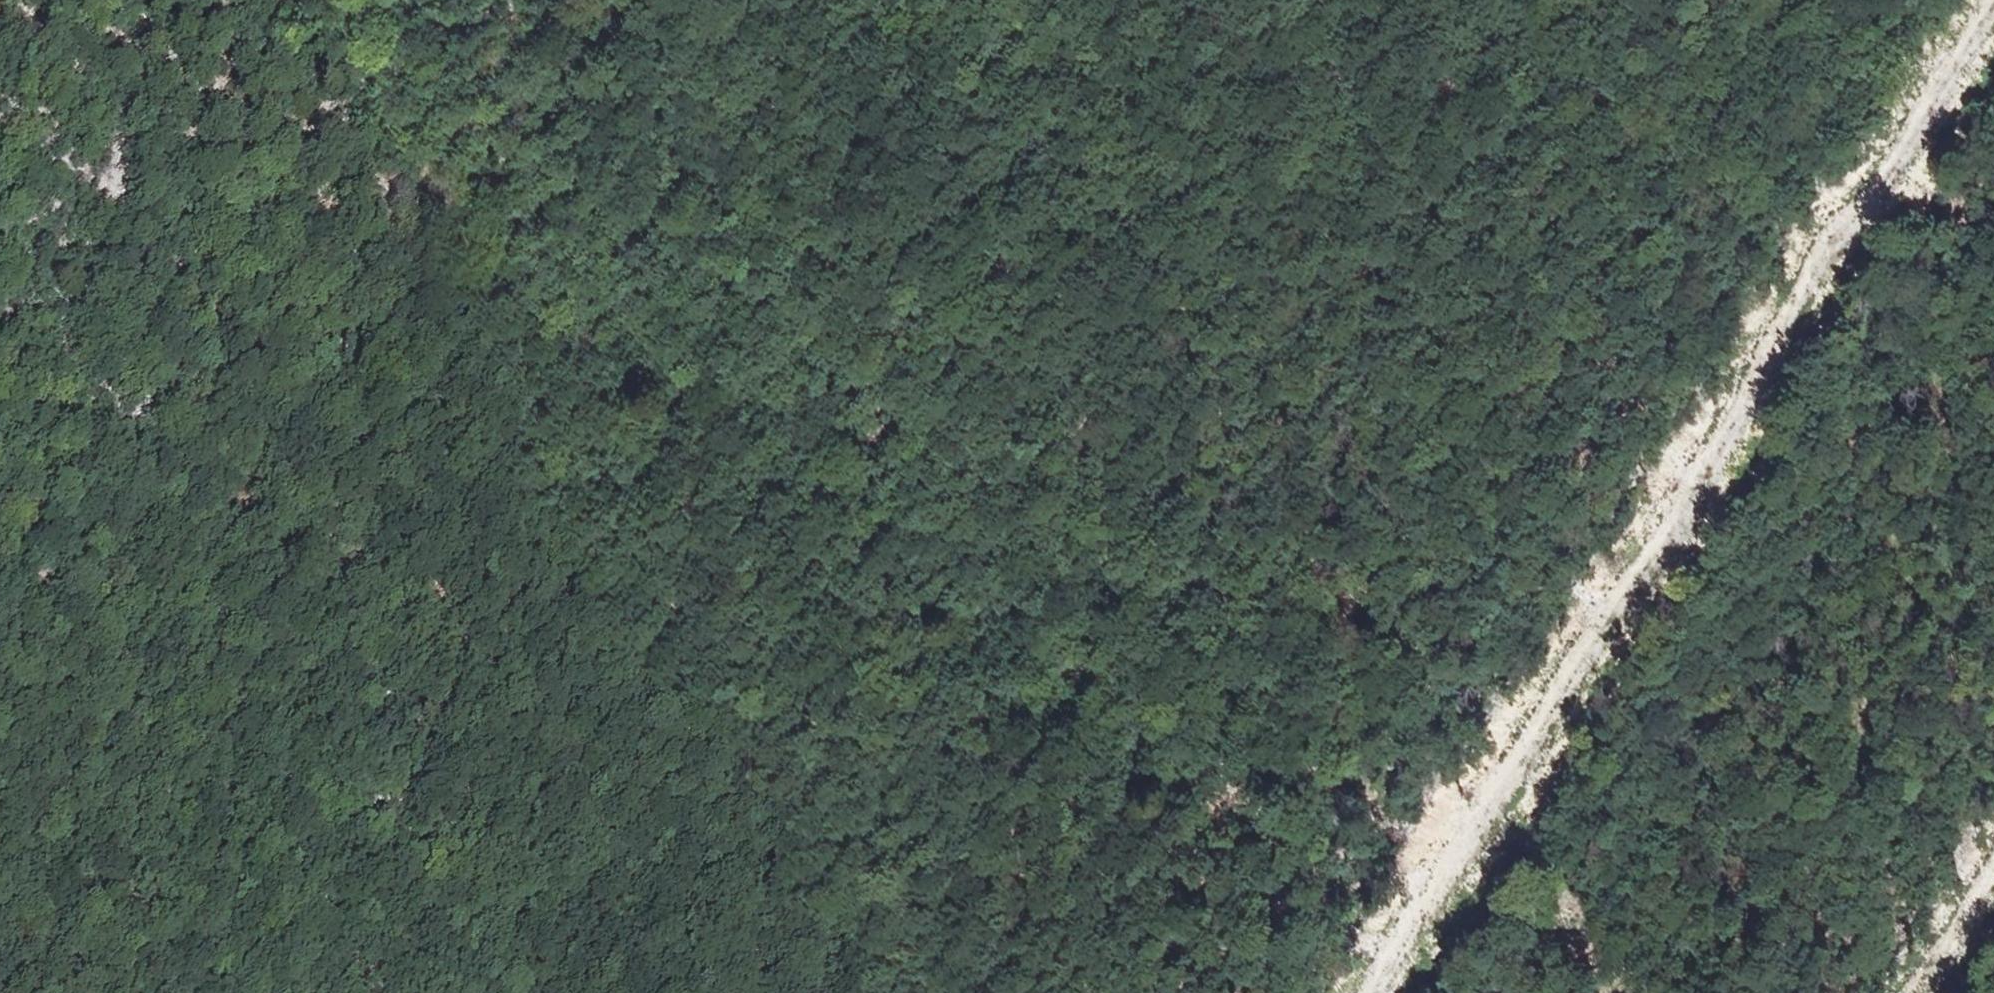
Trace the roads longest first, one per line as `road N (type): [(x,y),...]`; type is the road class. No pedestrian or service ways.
road 1 (track): [(1374,992),(1453,881),(1993,10)]
road 2 (track): [(1918,992),(1993,862)]

